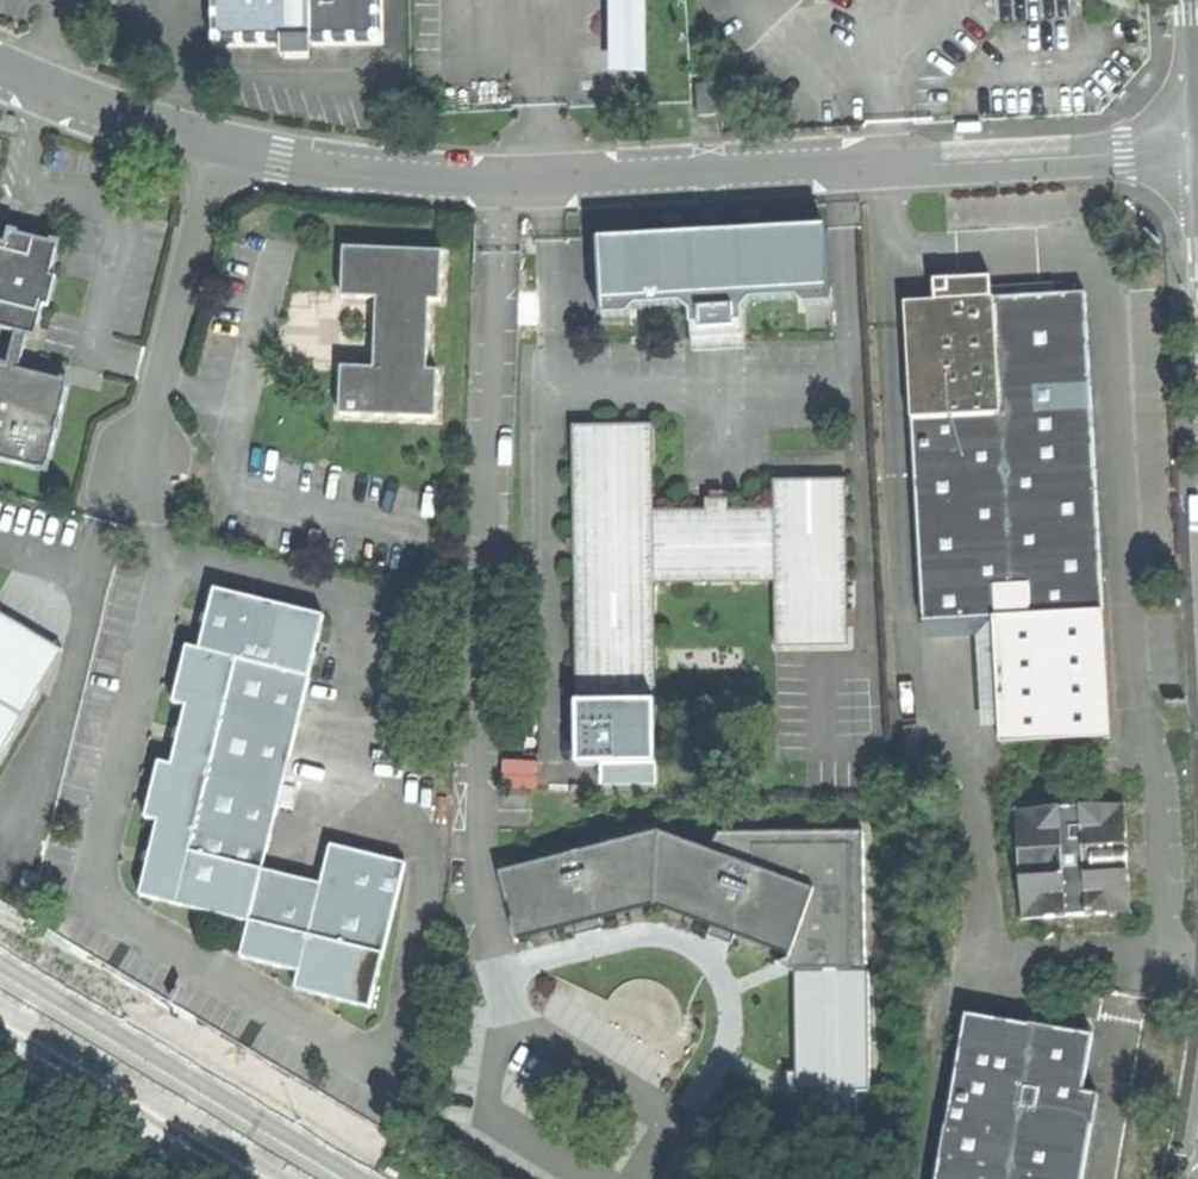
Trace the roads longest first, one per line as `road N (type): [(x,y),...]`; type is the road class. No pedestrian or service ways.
road 1 (unclassified): [(1197,148),(510,181),(389,178),(221,149)]
road 2 (primary): [(297,1178),(0,1000)]
road 3 (unclassified): [(221,149),(143,469)]
road 4 (unclassified): [(221,149),(0,70)]

